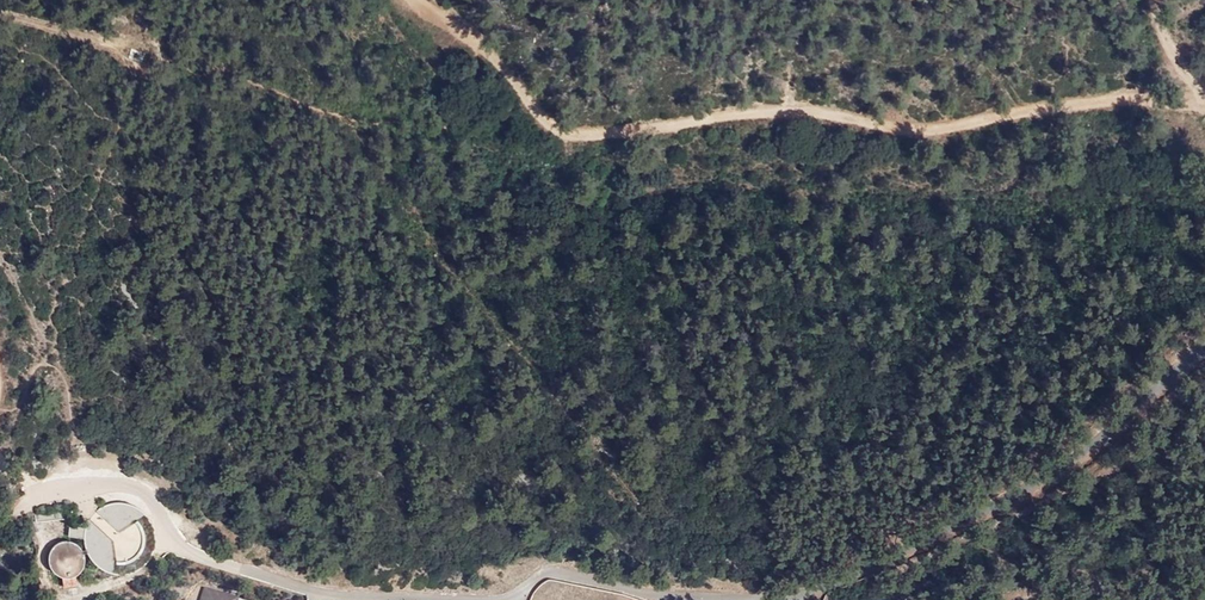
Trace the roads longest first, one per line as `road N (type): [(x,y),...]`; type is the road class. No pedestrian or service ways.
road 1 (track): [(1204,105),(1134,94),(923,132),(778,114),(579,137),(547,127),(503,63),(411,0)]
road 2 (residential): [(513,599),(546,574),(709,597),(1050,478),(1204,347)]
road 3 (residential): [(42,494),(122,484),(150,496),(183,551),(332,597),(444,599)]

